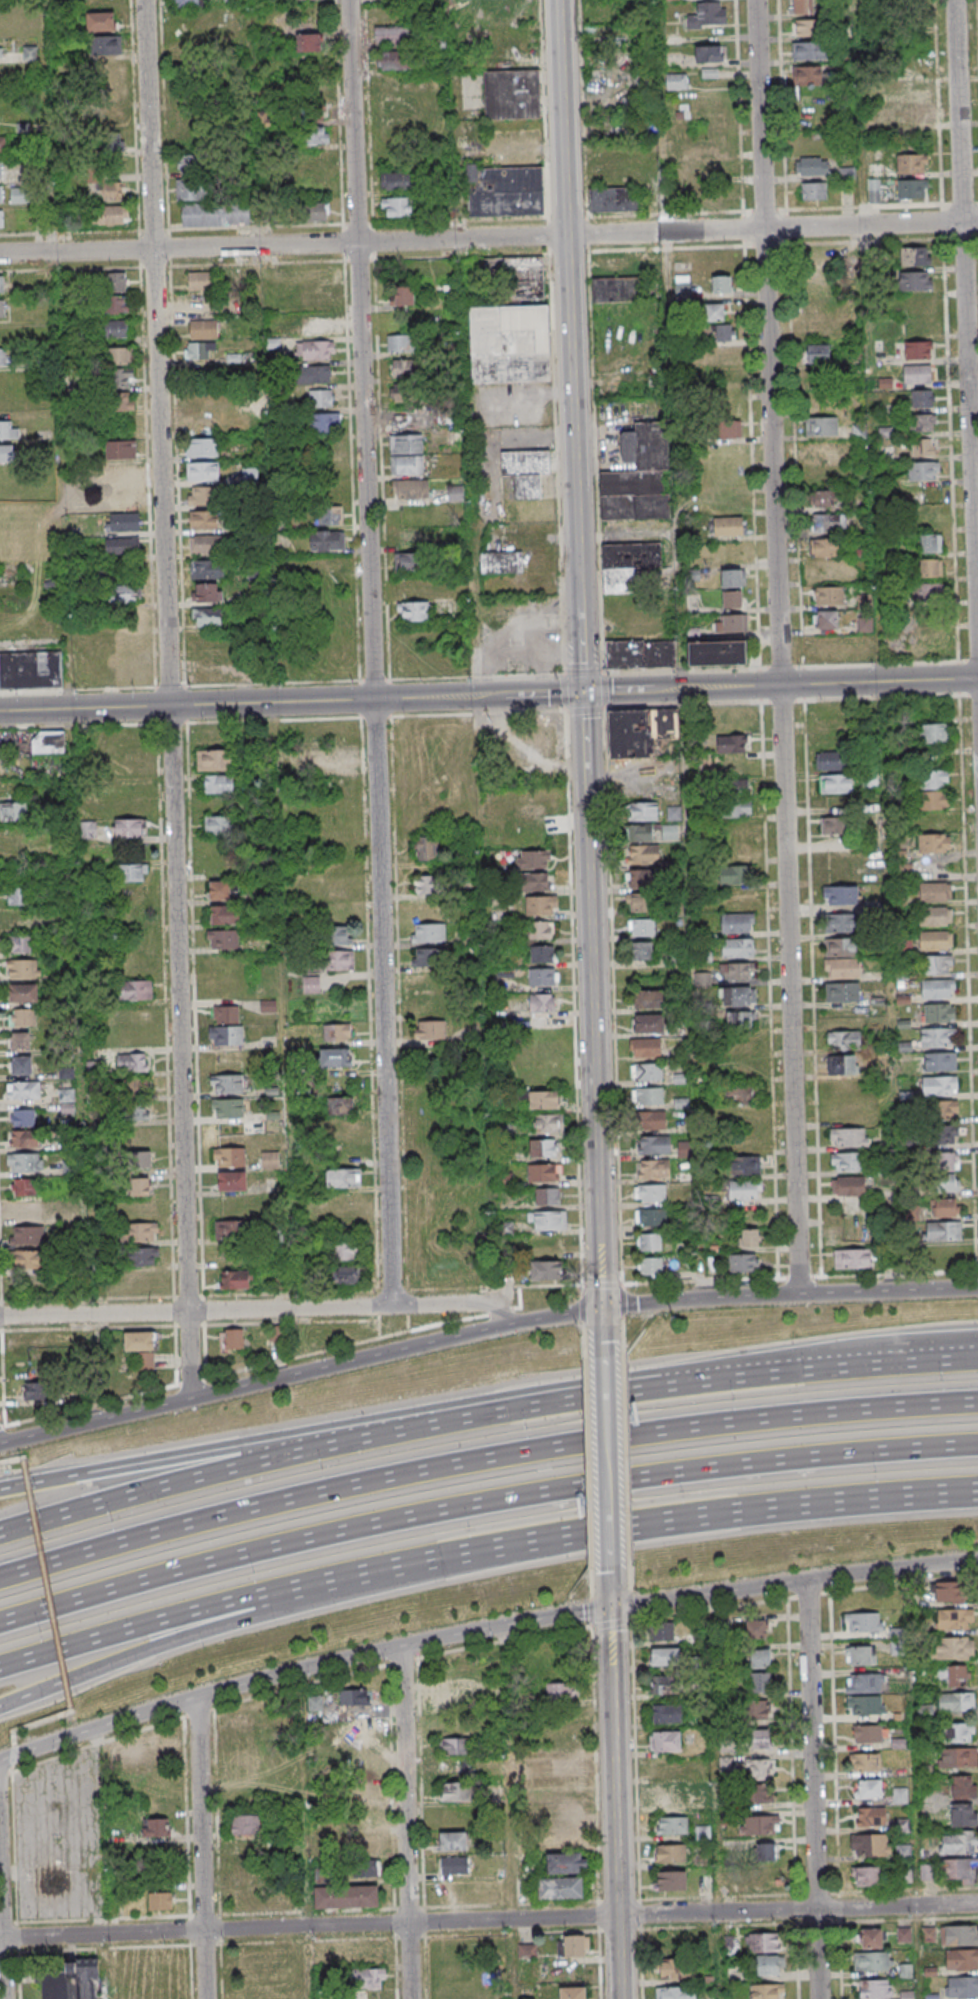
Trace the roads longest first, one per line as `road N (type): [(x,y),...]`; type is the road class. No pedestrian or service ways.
road 1 (residential): [(192,1399),(143,0)]
road 2 (tertiary): [(604,1309),(557,0)]
road 3 (residential): [(394,1307),(348,0)]
road 4 (residential): [(801,1294),(755,0)]
road 5 (motorway): [(0,1623),(389,1518),(751,1461),(977,1442)]
road 6 (motorway): [(977,1401),(787,1415),(487,1456),(297,1495),(0,1577)]
road 7 (tertiary): [(13,1756),(150,1711),(401,1647),(592,1611),(977,1560)]
road 8 (residential): [(977,1904),(0,1938)]
road 9 (residential): [(977,221),(0,255)]
road 10 (residential): [(977,678),(953,0)]
road 11 (motorway): [(365,1572),(729,1511),(977,1493)]
road 12 (tertiary): [(522,694),(0,711)]
road 13 (tertiary): [(505,1326),(0,1444)]
road 14 (motorway): [(977,1358),(752,1373),(486,1411)]
road 15 (tertiary): [(977,1289),(660,1303),(505,1326)]
road 16 (tertiary): [(619,1998),(611,1567)]
road 17 (residential): [(821,1998),(808,1581)]
road 18 (motorway): [(401,1425),(0,1531)]
road 19 (motorway): [(401,1425),(0,1486)]
road 20 (residential): [(394,1307),(0,1317)]
road 21 (residential): [(409,1998),(401,1647)]
road 22 (tertiary): [(977,678),(638,690)]
road 23 (residential): [(204,1998),(197,1698)]
road 24 (motorway): [(0,1703),(127,1653),(253,1617)]
road 25 (motorway): [(0,1665),(252,1595)]
road 26 (tertiary): [(611,1567),(605,1357)]
road 27 (residential): [(505,1326),(494,1303),(394,1307)]
road 28 (motorway): [(253,1617),(365,1572)]

